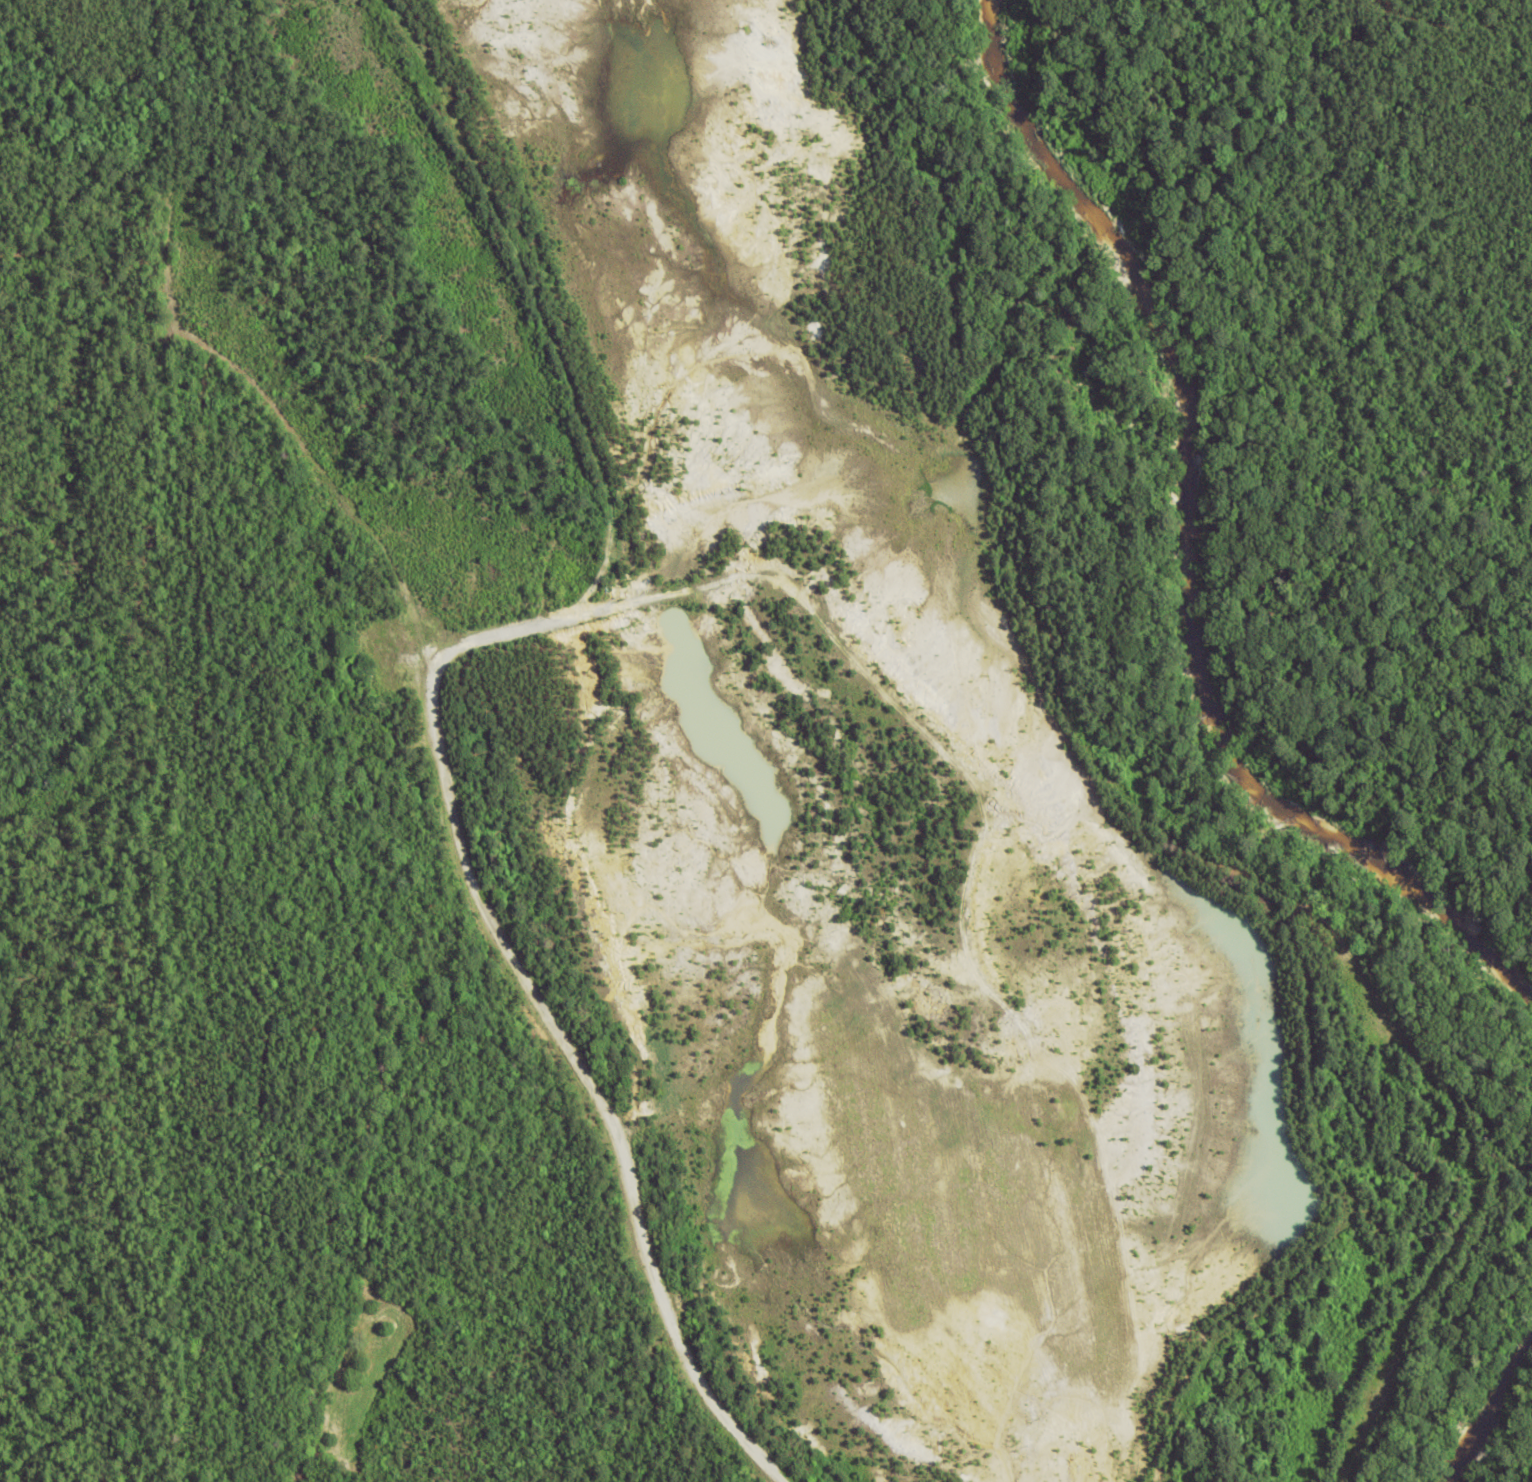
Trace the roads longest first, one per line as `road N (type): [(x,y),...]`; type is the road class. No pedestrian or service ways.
road 1 (track): [(823,1481),(714,1348),(475,769),(460,675),(398,531),(329,437),(203,345),(176,338)]
road 2 (track): [(460,675),(569,640),(717,551),(756,496),(761,139),(729,0)]

